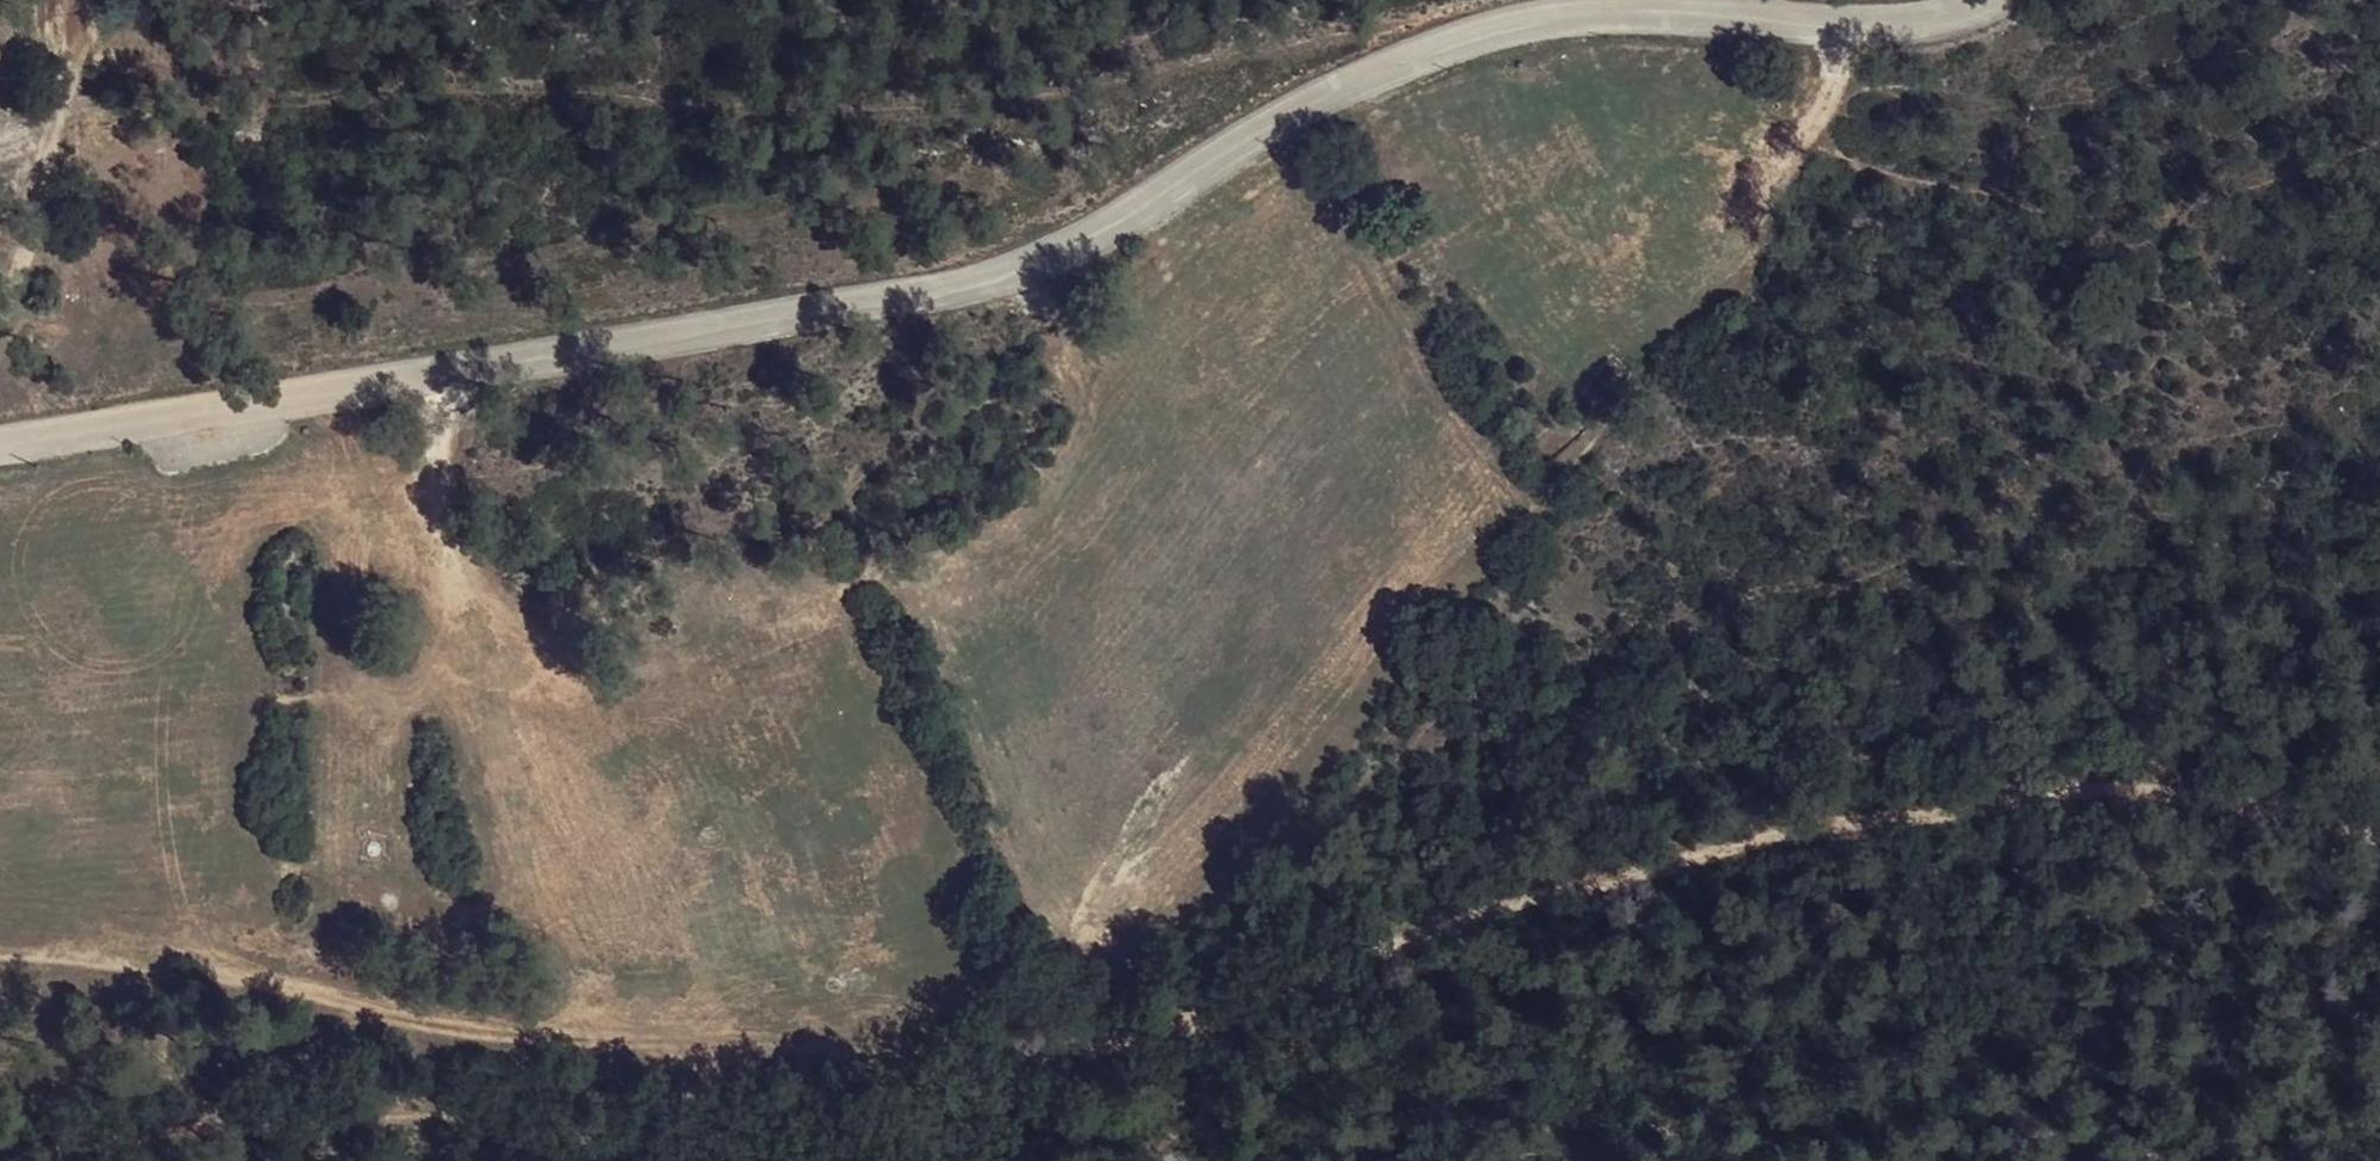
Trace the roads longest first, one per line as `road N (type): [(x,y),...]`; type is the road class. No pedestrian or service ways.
road 1 (track): [(2379,839),(2260,801),(2191,767),(2051,782),(1491,897),(1156,1023),(1051,1049),(889,1034),(669,1047),(0,961)]
road 2 (unclassified): [(0,456),(409,395),(888,301),(1268,123),(1526,21),(1891,29),(1993,0)]
road 3 (track): [(0,344),(68,141),(96,0)]

